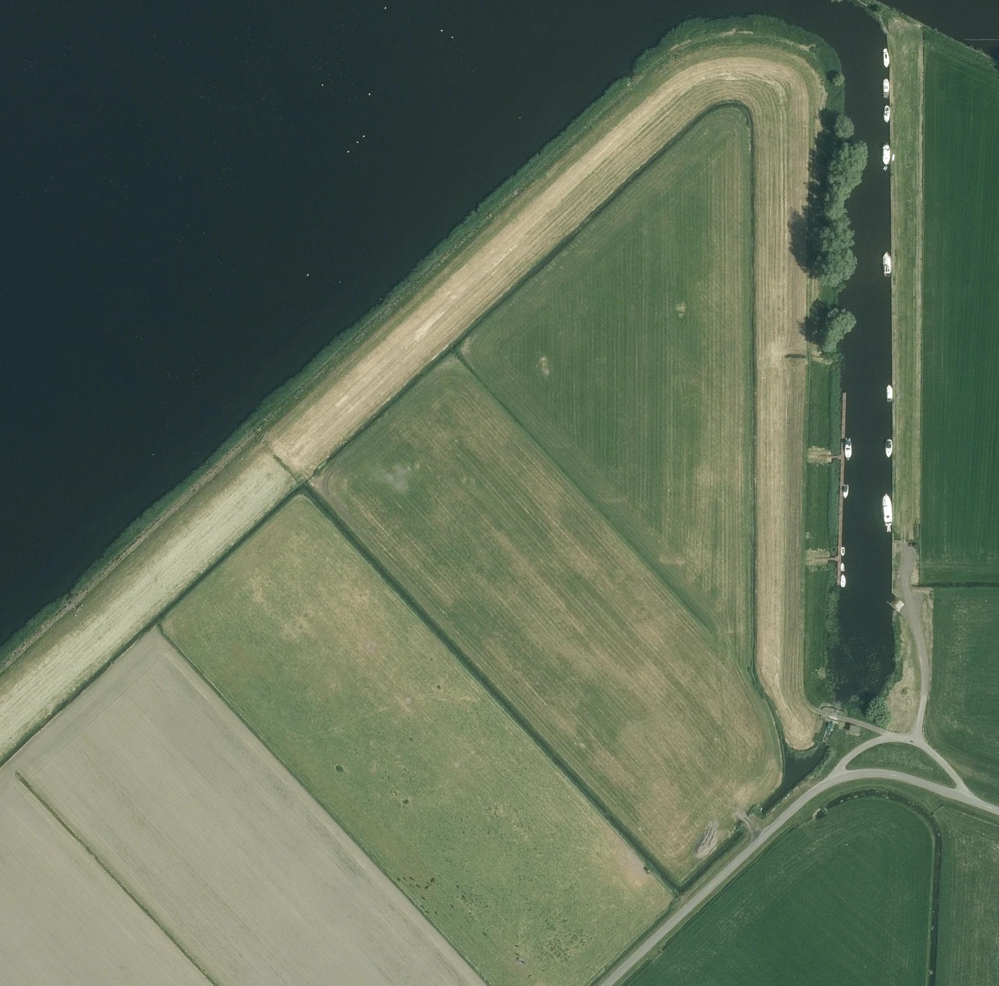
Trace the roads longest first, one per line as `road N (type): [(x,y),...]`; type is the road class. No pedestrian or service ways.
road 1 (unclassified): [(823,783),(605,985)]
road 2 (unclassified): [(970,800),(926,746),(905,738),(875,740),(823,783)]
road 3 (unclassified): [(970,800),(892,773),(823,783)]

